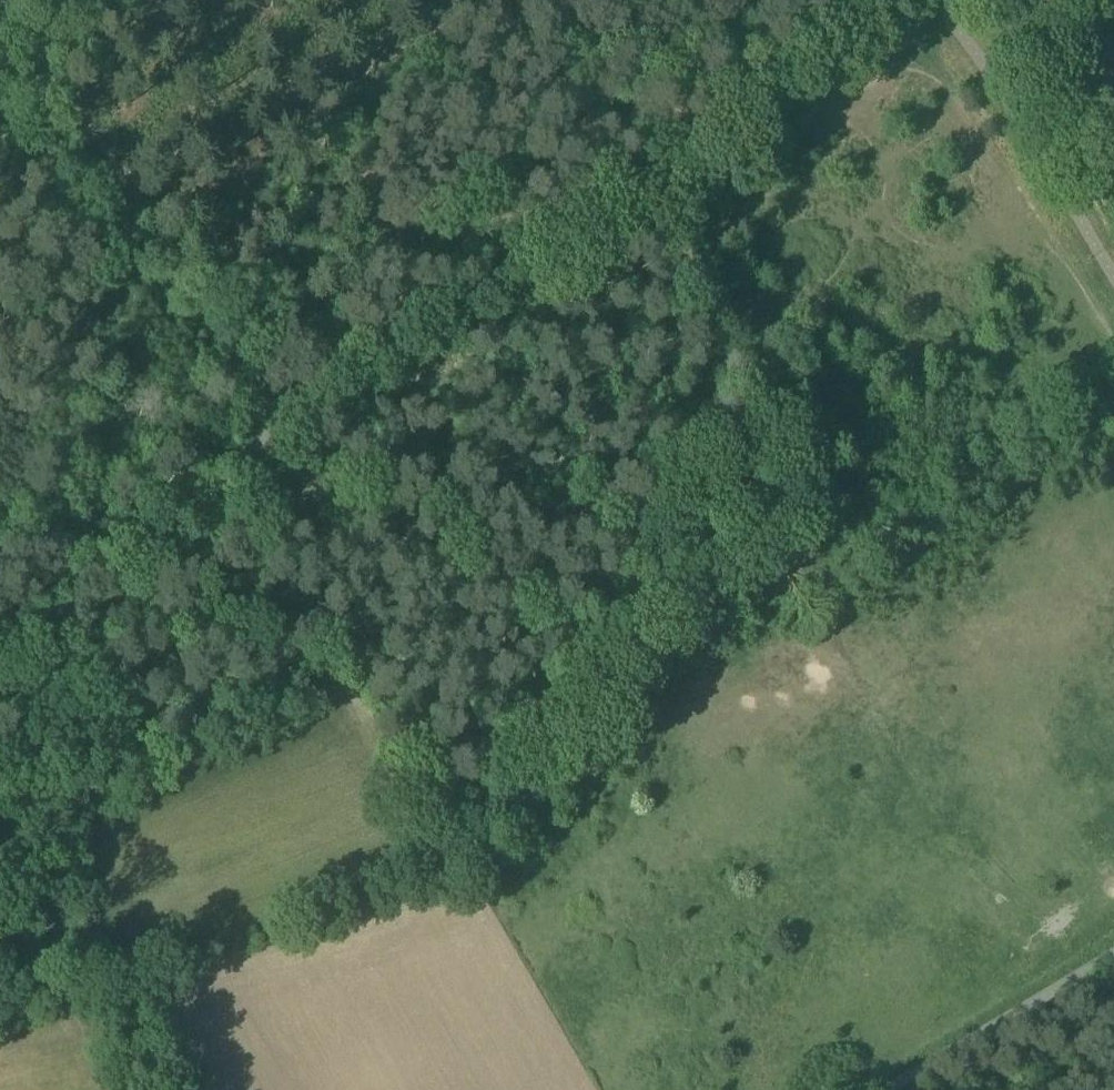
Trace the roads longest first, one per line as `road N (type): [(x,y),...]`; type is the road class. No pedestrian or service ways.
road 1 (track): [(1113,954),(883,1089)]
road 2 (tertiary): [(1113,201),(998,0)]

